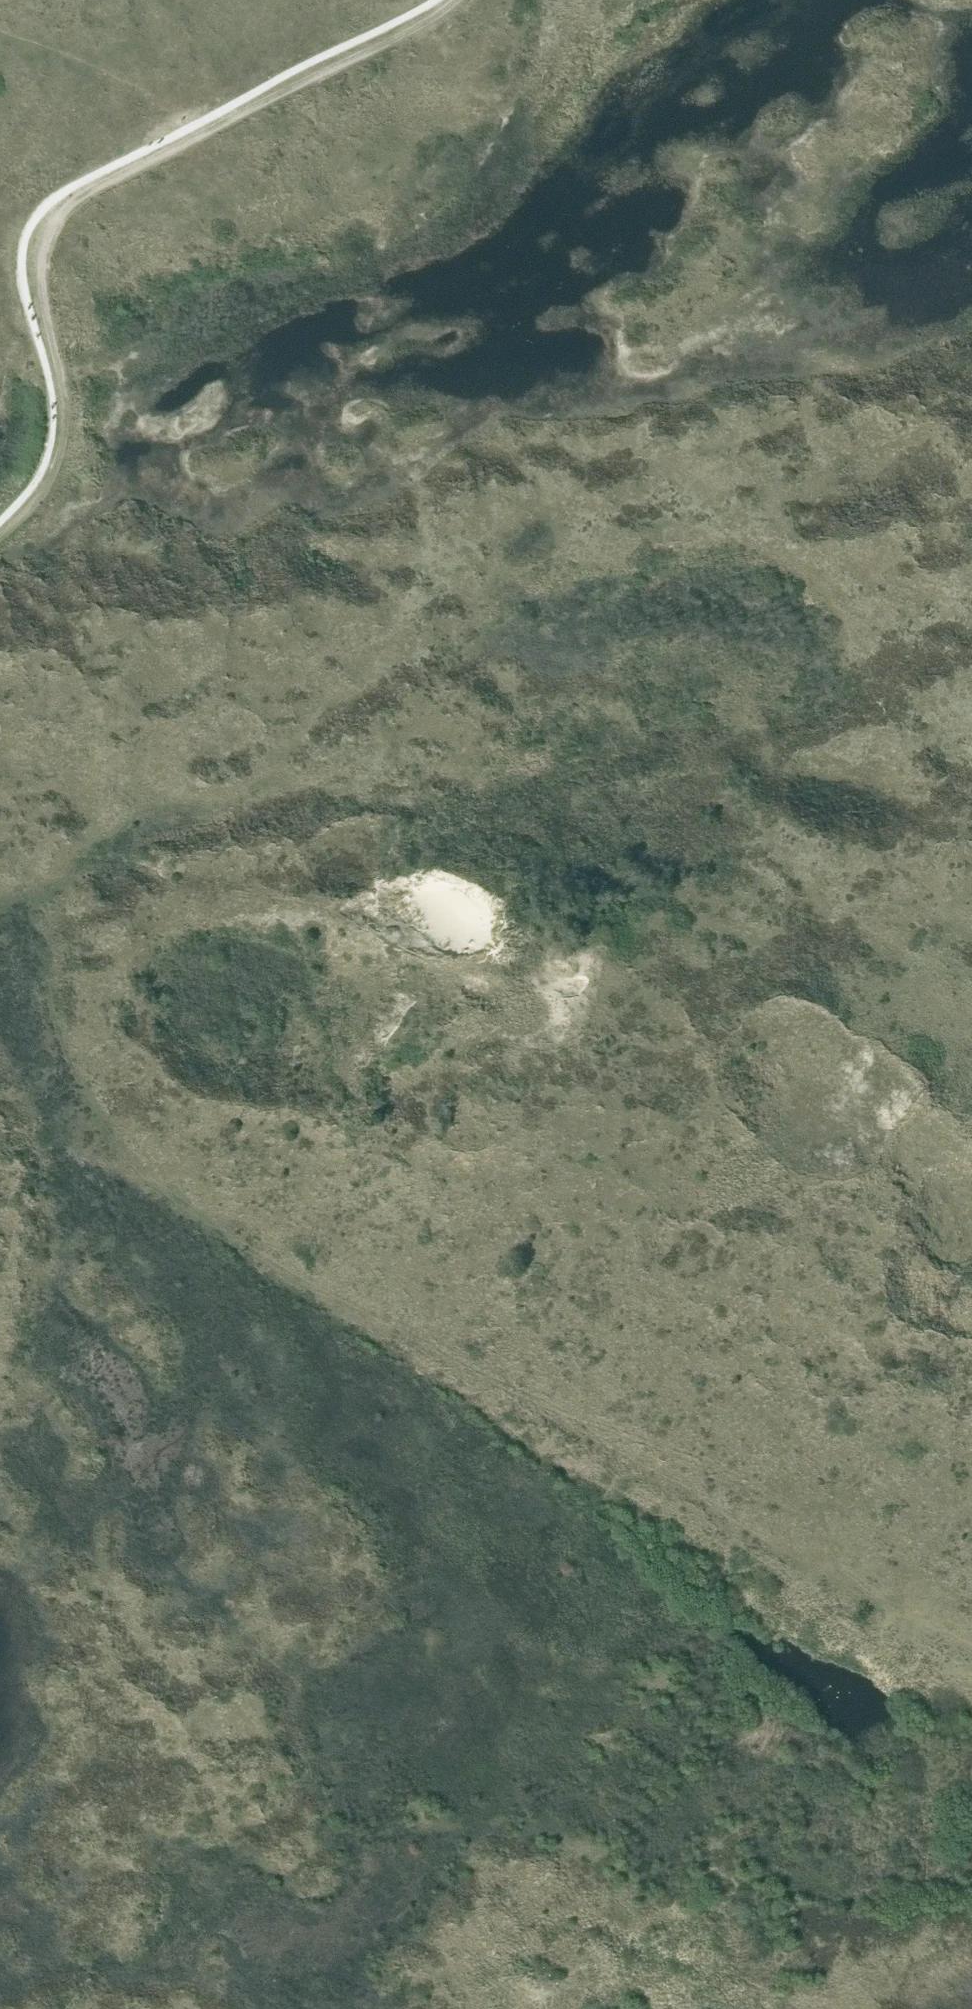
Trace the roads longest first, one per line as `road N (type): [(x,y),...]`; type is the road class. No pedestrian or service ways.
road 1 (track): [(460,0),(87,196),(55,221),(42,295),(66,397),(64,451),(41,499),(0,539)]

